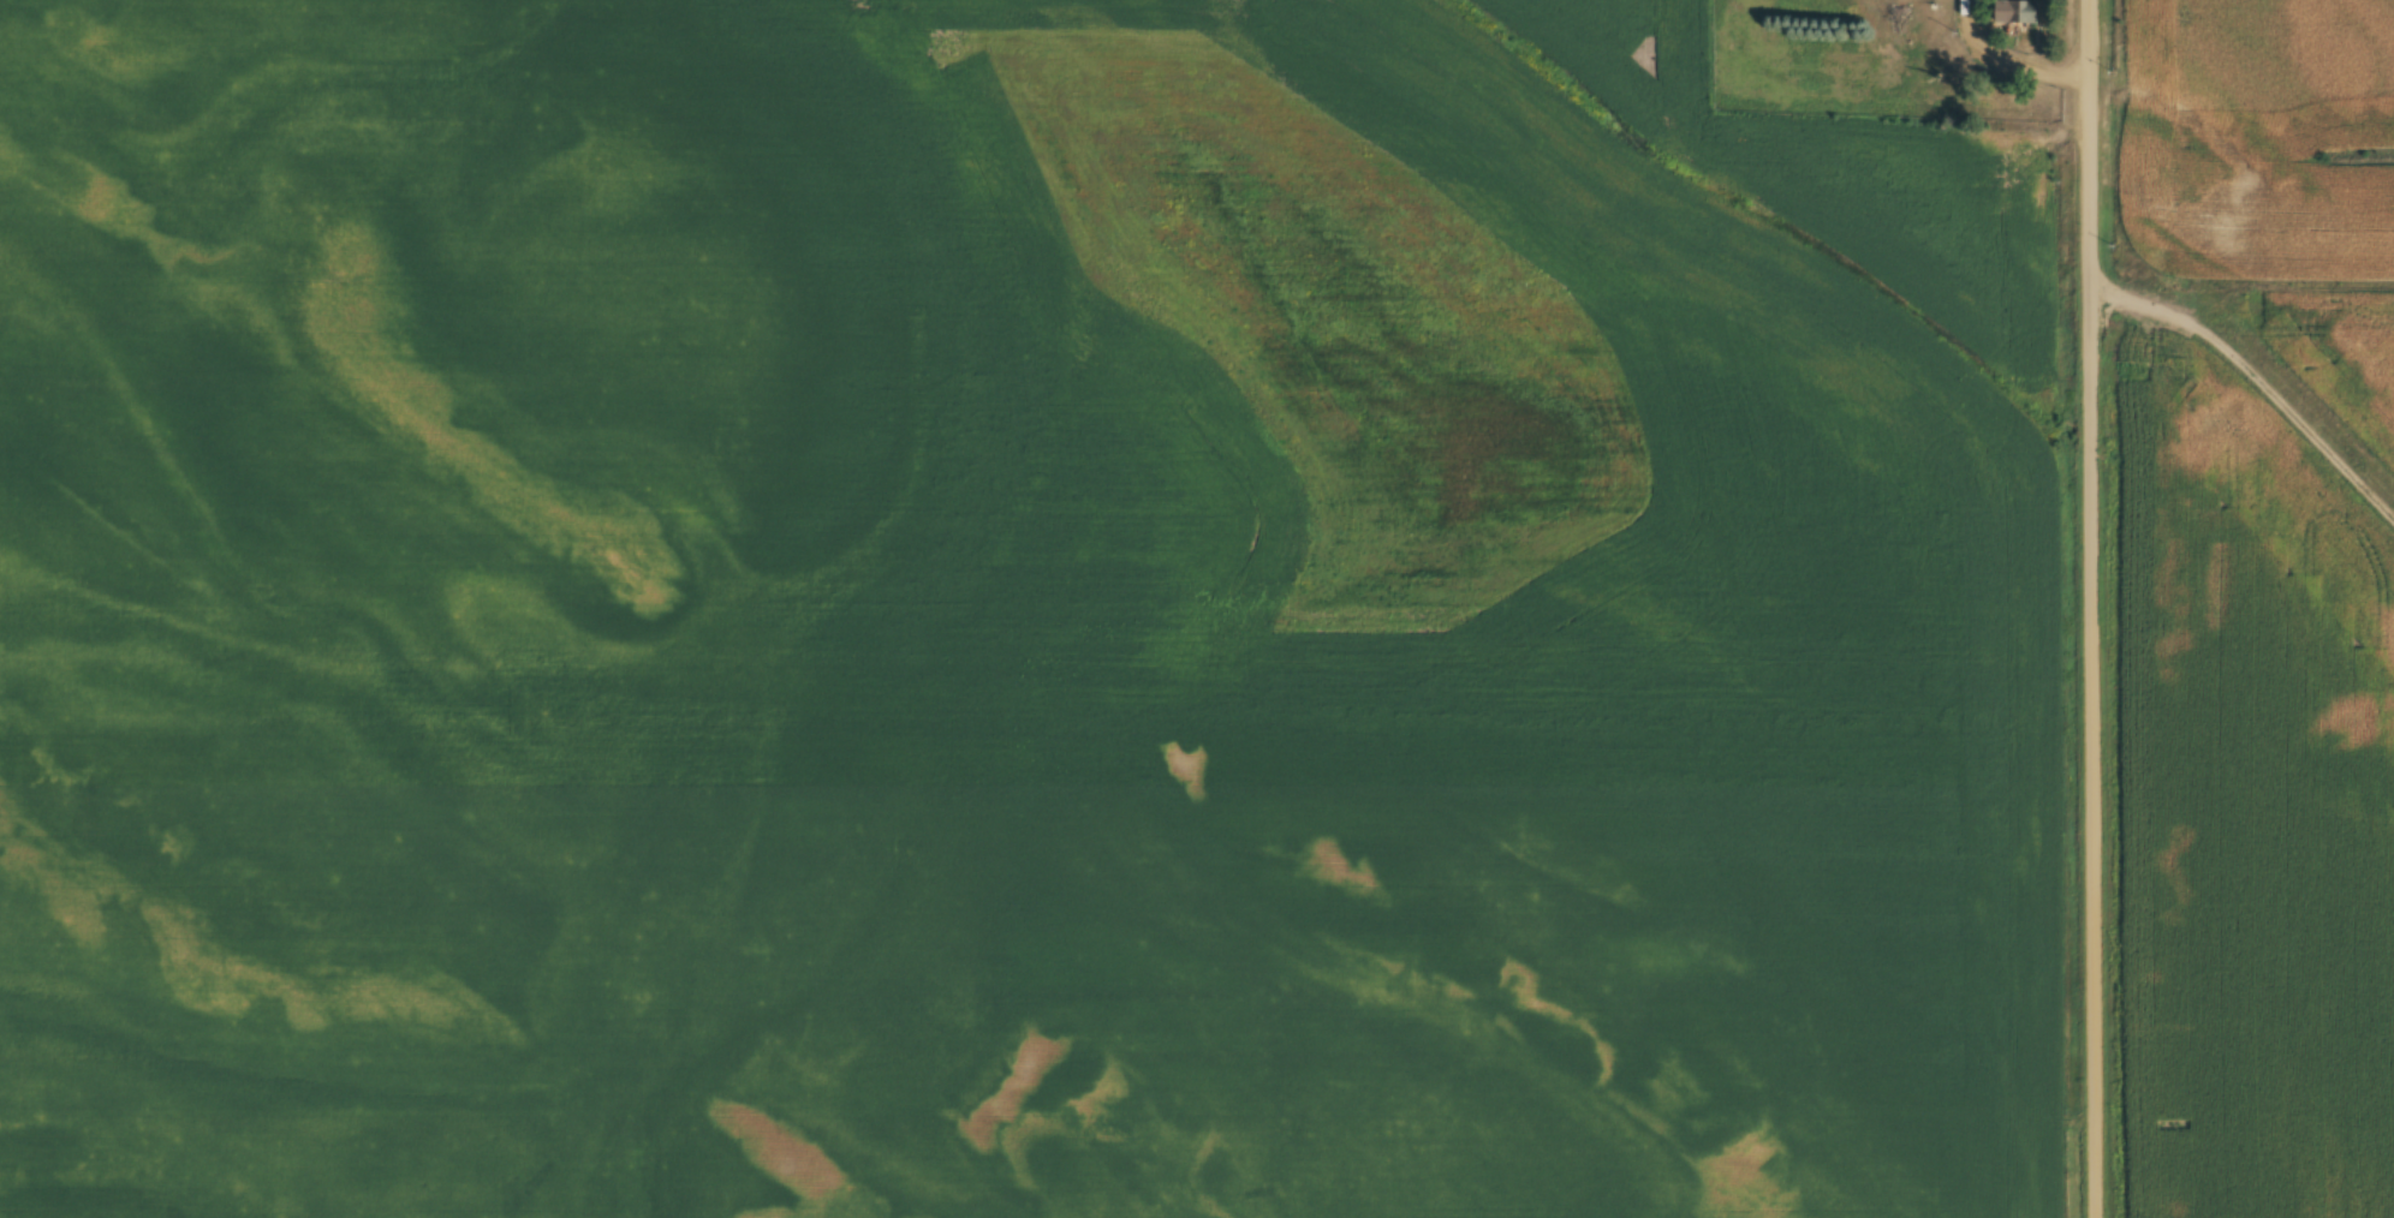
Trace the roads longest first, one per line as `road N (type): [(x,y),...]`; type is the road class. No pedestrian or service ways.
road 1 (residential): [(2093,1217),(2087,0)]

